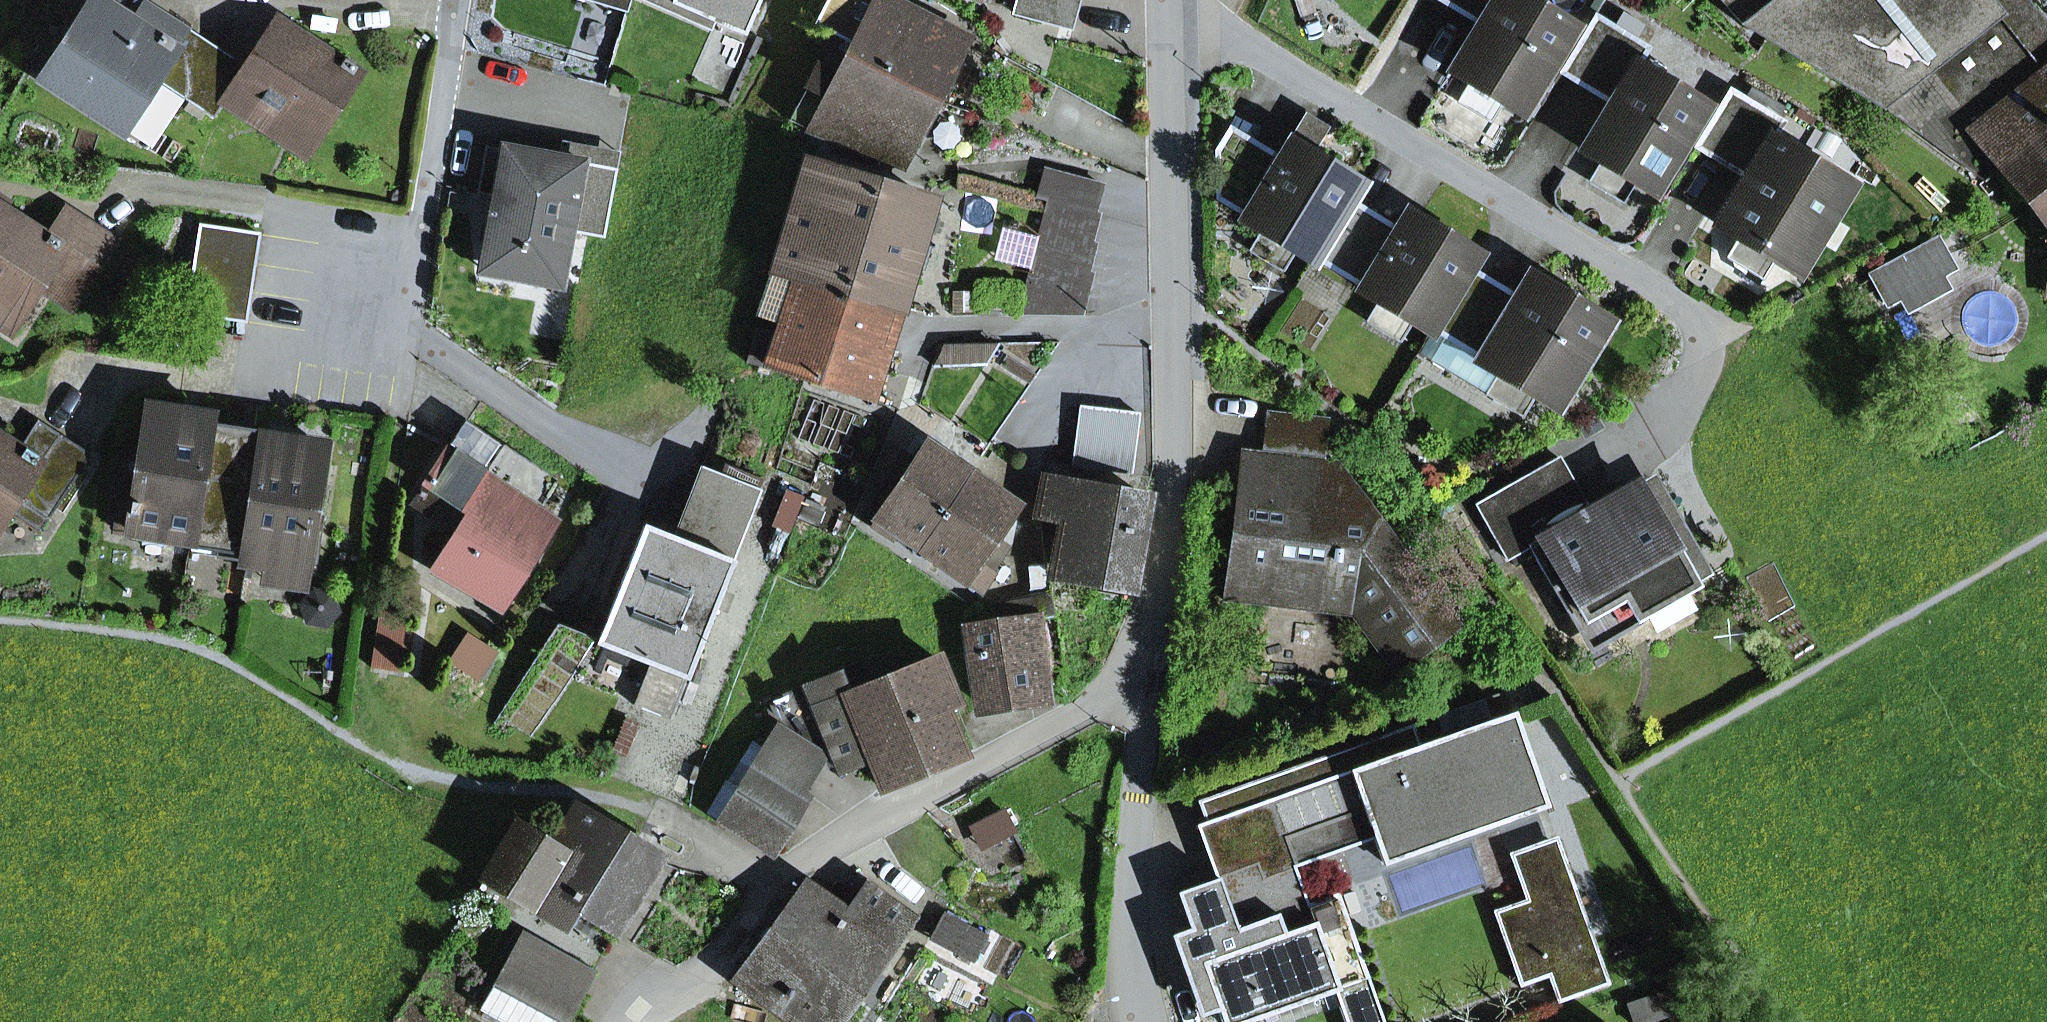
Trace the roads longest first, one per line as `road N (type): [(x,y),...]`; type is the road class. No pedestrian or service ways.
road 1 (residential): [(1174,27),(1182,301),(1169,529),(1148,653)]
road 2 (residential): [(1174,27),(1700,325)]
road 3 (residential): [(663,807),(773,883),(822,849),(1076,717),(1148,653)]
road 4 (residential): [(1148,653),(1135,960),(1146,1021)]
road 5 (residential): [(457,0),(407,329)]

